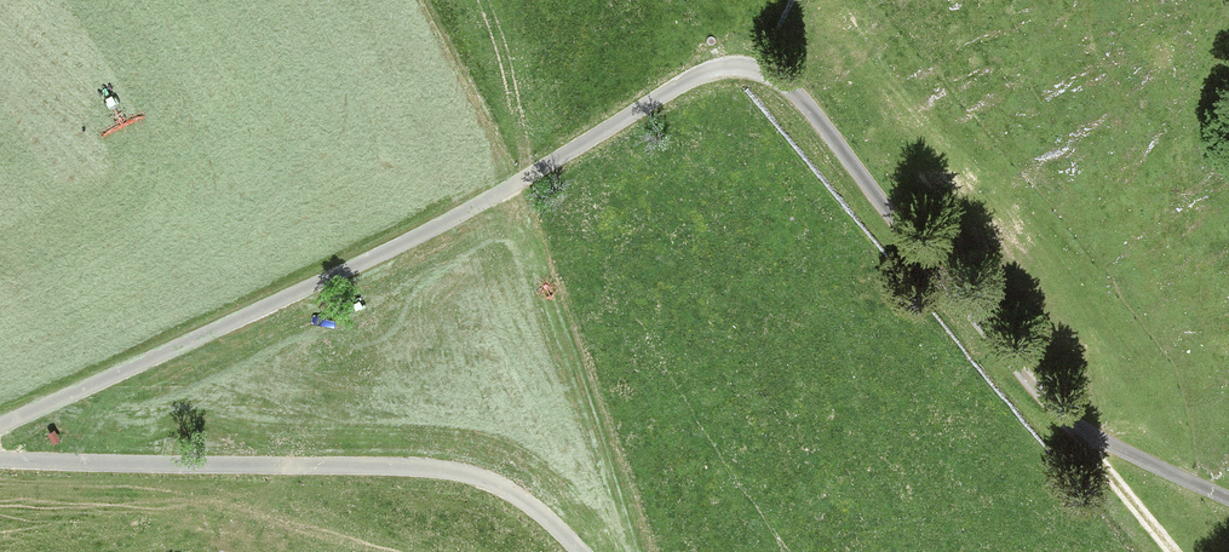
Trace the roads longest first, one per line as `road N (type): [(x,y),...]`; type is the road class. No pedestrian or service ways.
road 1 (track): [(0,427),(406,244),(692,77),(737,66),(793,90),(1073,430),(1228,498)]
road 2 (track): [(0,456),(446,470),(512,493),(581,551)]
road 3 (track): [(1073,430),(1172,551)]

